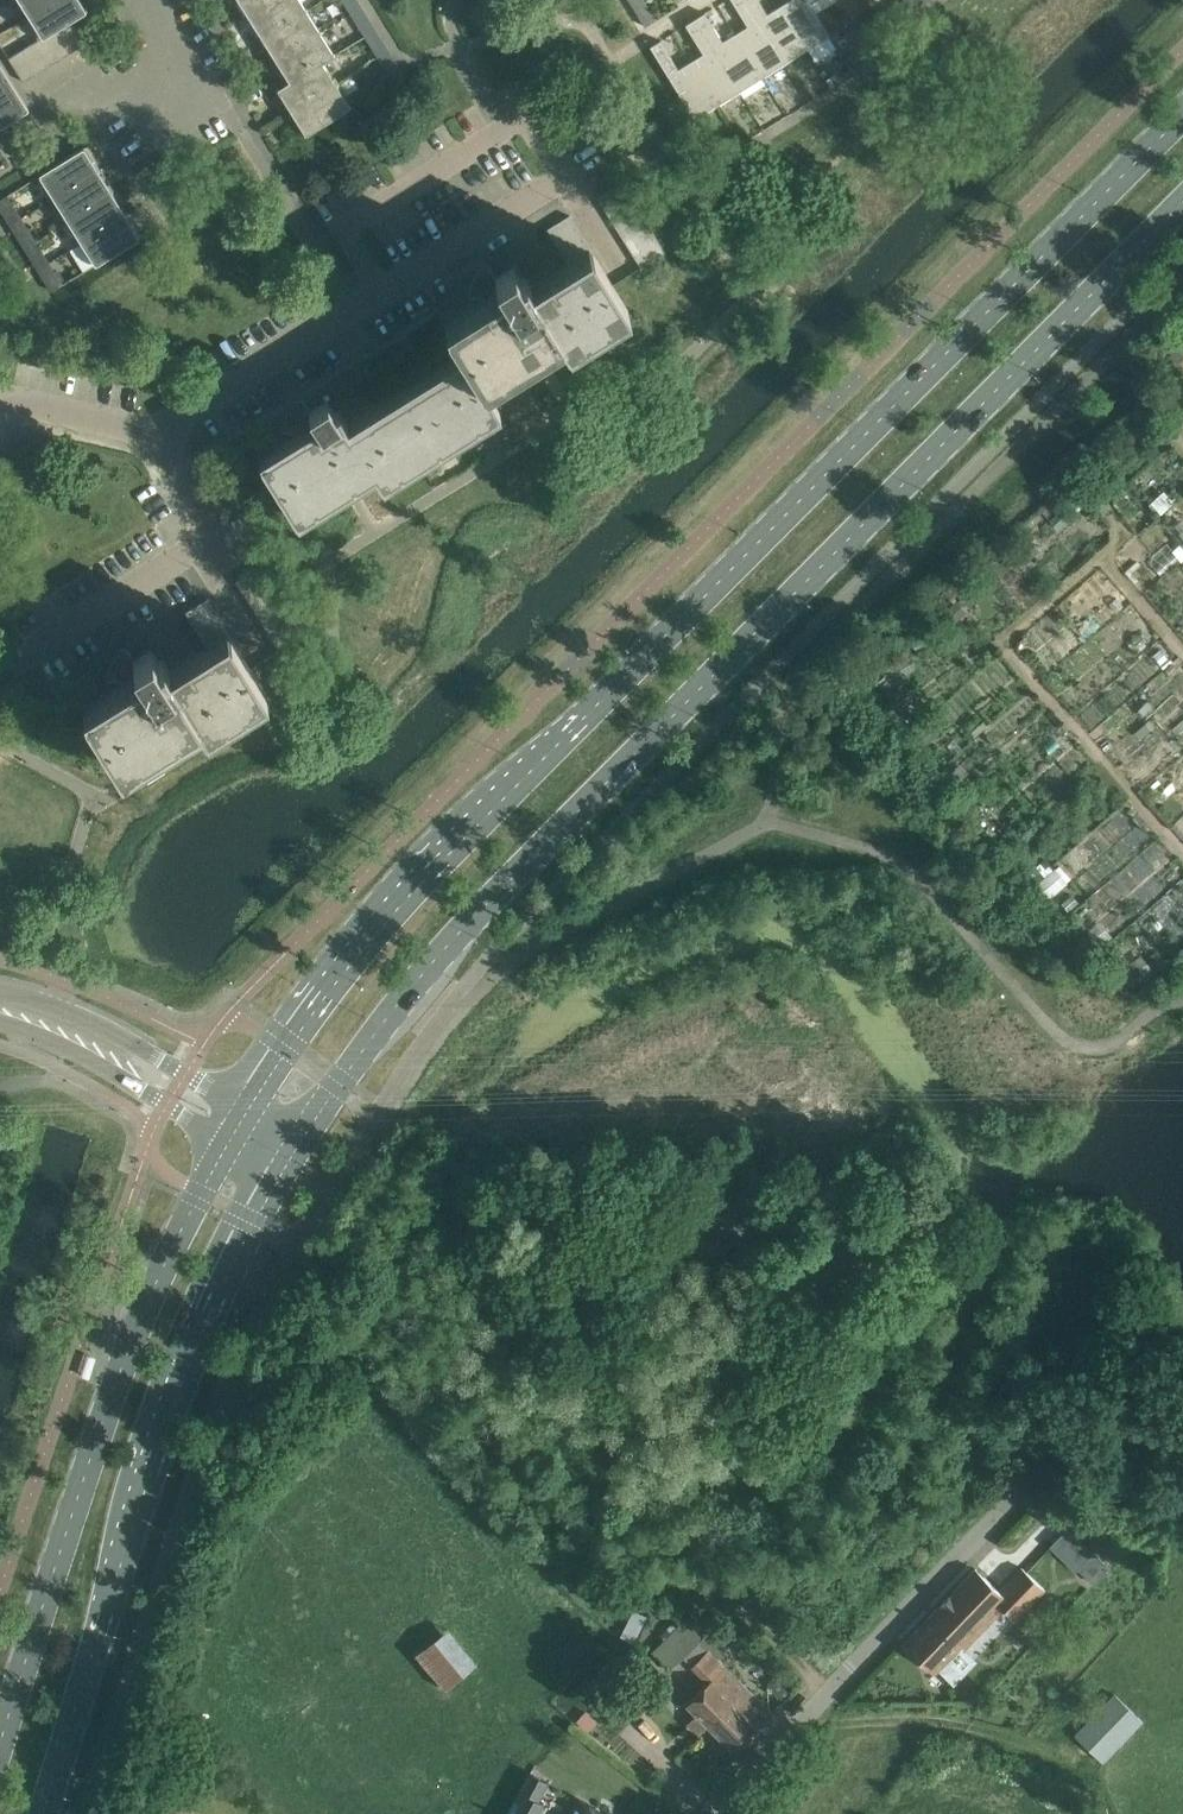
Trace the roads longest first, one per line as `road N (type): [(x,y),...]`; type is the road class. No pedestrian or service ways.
road 1 (secondary): [(1182,116),(447,857),(347,966),(249,1109)]
road 2 (secondary): [(293,1153),(450,942),(1182,204)]
road 3 (secondary): [(45,1813),(195,1346),(293,1153)]
road 4 (track): [(830,1690),(734,1607),(607,1588),(571,1557),(573,1509),(607,1355),(742,1232)]
road 5 (secondary): [(232,1138),(138,1325),(0,1749)]
road 6 (residential): [(718,1813),(1003,1504),(1070,1463),(1182,1429)]
road 7 (residential): [(150,435),(183,425),(567,181)]
road 8 (residential): [(73,636),(216,548),(150,435)]
road 9 (tertiary): [(249,1109),(139,1044),(0,987)]
road 10 (tertiary): [(0,1017),(125,1072),(232,1138)]
road 11 (track): [(788,1737),(907,1720),(1017,1743)]
road 12 (residential): [(0,403),(150,435)]
road 13 (residential): [(214,116),(130,0)]

